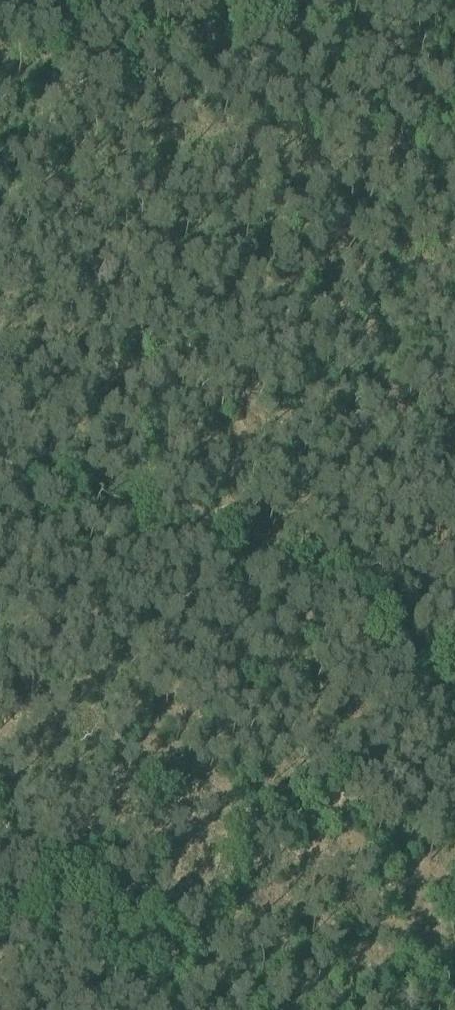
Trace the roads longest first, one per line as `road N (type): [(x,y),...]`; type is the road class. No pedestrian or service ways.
road 1 (track): [(454,589),(0,450)]
road 2 (track): [(239,1009),(22,910),(0,880)]

